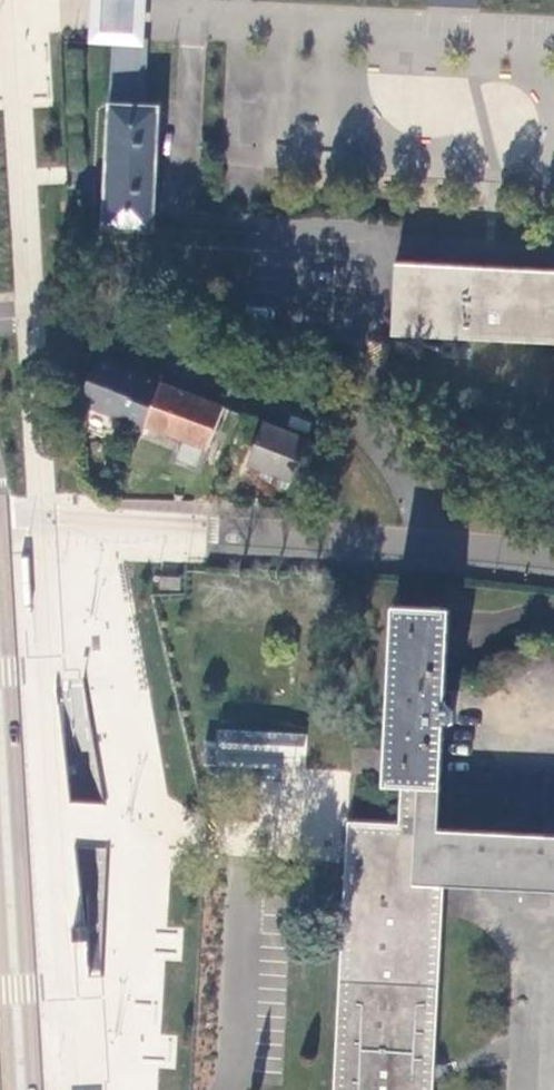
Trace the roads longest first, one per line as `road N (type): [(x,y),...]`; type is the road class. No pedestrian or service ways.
road 1 (residential): [(0,314),(79,319),(330,408),(378,439),(397,465),(429,545)]
road 2 (residential): [(0,534),(250,534),(429,545)]
road 3 (secondary): [(0,727),(22,1089)]
road 4 (residential): [(553,557),(429,545)]

